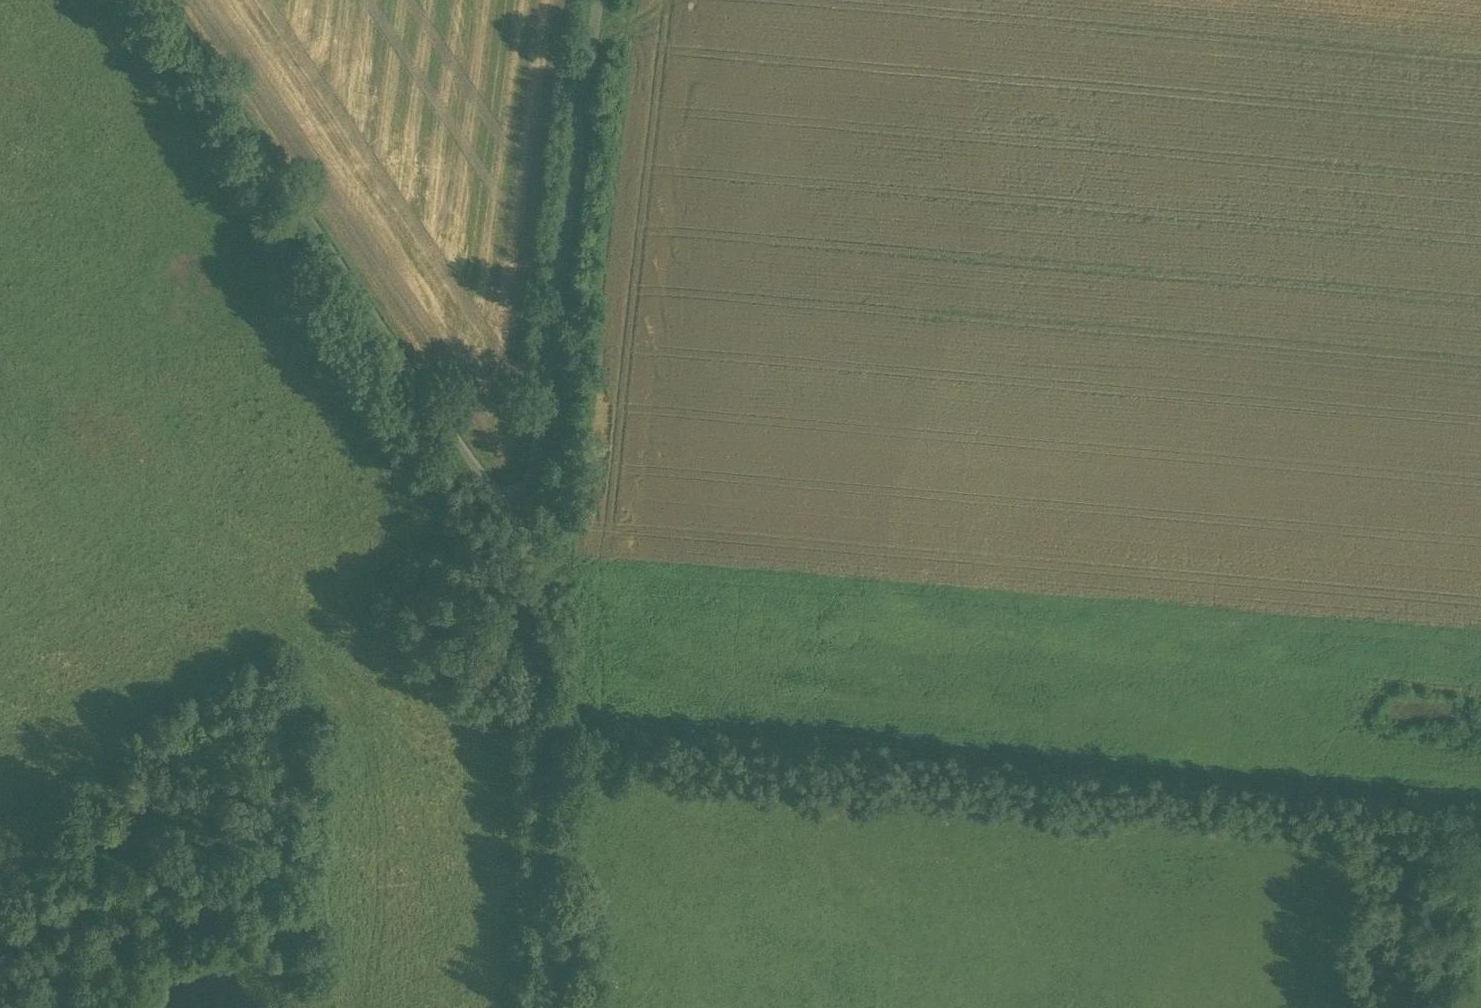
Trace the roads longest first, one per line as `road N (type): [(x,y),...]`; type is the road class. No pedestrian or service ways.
road 1 (unclassified): [(157,0),(430,414),(525,515)]
road 2 (unclassified): [(525,515),(597,0)]
road 3 (unclassified): [(525,515),(558,1007)]

